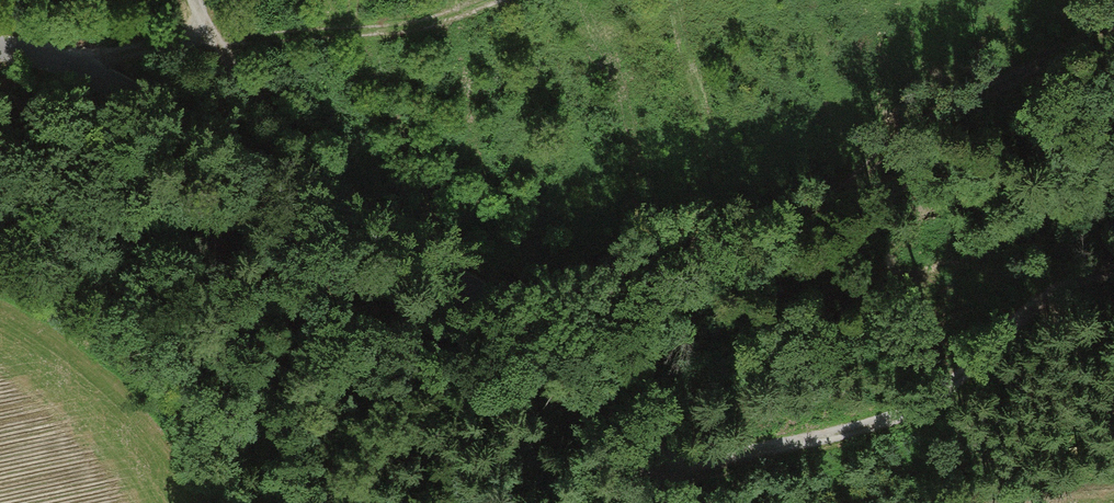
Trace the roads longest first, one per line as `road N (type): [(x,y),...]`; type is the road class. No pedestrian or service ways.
road 1 (unclassified): [(656,502),(576,378),(517,316),(125,88),(81,67),(0,51)]
road 2 (track): [(517,316),(570,278),(822,213),(923,117),(1113,32)]
road 3 (track): [(1113,266),(1047,293),(921,405),(880,423),(634,468)]
road 4 (track): [(353,221),(206,39),(351,28),(487,0)]
road 5 (track): [(36,54),(140,51),(206,39),(191,0)]

